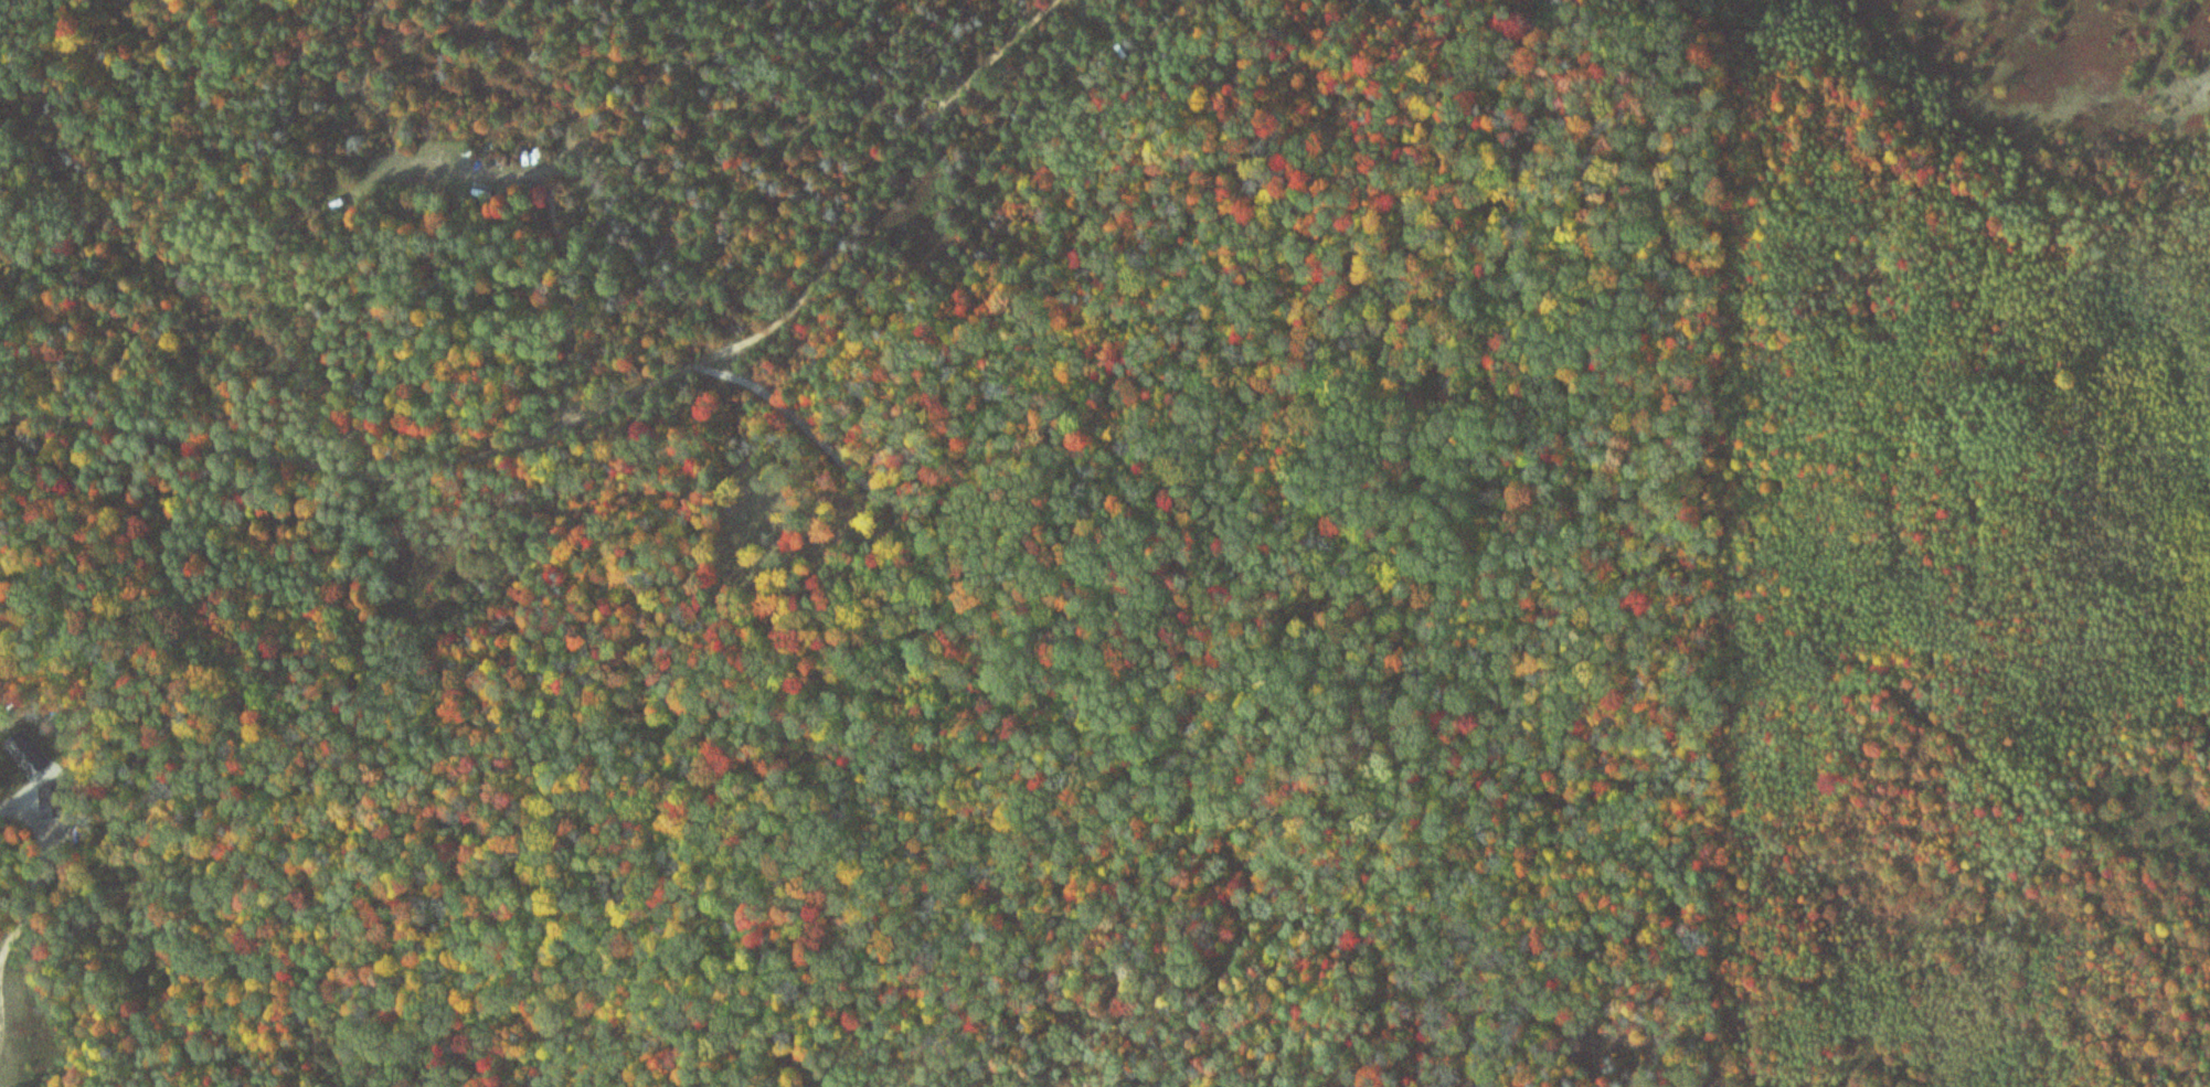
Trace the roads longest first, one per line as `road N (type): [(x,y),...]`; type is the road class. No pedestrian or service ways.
road 1 (residential): [(1043,0),(944,99),(828,238),(799,307),(520,443),(418,468),(350,469),(179,431),(0,407)]

